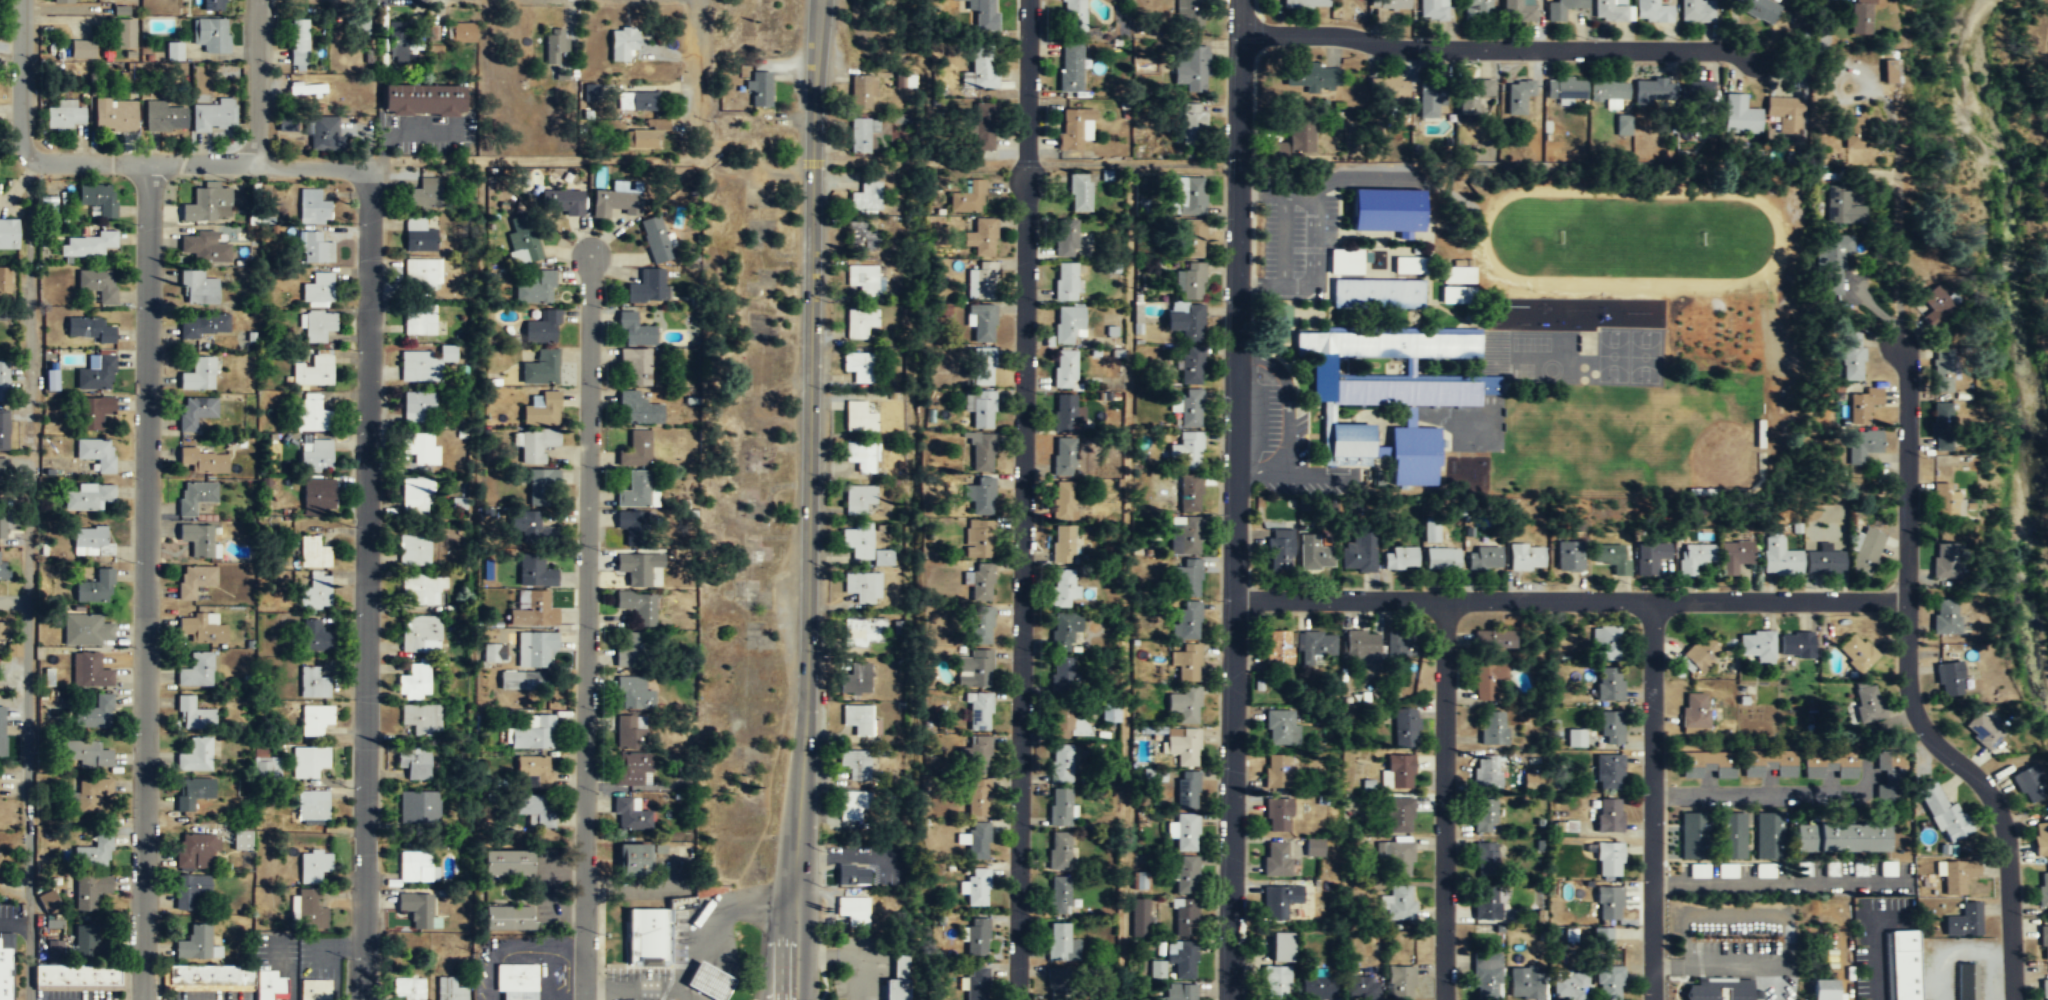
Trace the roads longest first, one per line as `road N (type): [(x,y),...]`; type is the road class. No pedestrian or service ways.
road 1 (secondary): [(821,0),(793,999)]
road 2 (residential): [(1030,0),(1016,999)]
road 3 (residential): [(1240,0),(1227,999)]
road 4 (residential): [(23,0),(22,146),(31,160),(29,935)]
road 5 (residential): [(149,163),(143,999)]
road 6 (residential): [(367,186),(362,999)]
road 7 (residential): [(590,256),(584,999)]
road 8 (residential): [(1900,346),(1907,377),(1908,689),(1930,737),(1982,785),(2003,819),(2012,999)]
road 9 (residential): [(1233,600),(1908,602)]
road 10 (residential): [(1240,37),(1347,38),(1407,48),(1724,51),(1755,62)]
road 11 (residential): [(1445,600),(1443,999)]
road 12 (residential): [(1651,600),(1651,999)]
road 13 (residential): [(1900,346),(1899,121),(1858,68),(1755,62)]
road 14 (residential): [(31,160),(340,168),(367,186)]
road 15 (residential): [(1236,196),(1297,196),(1313,212),(1308,285),(1236,291)]
road 16 (residential): [(257,0),(256,165)]

